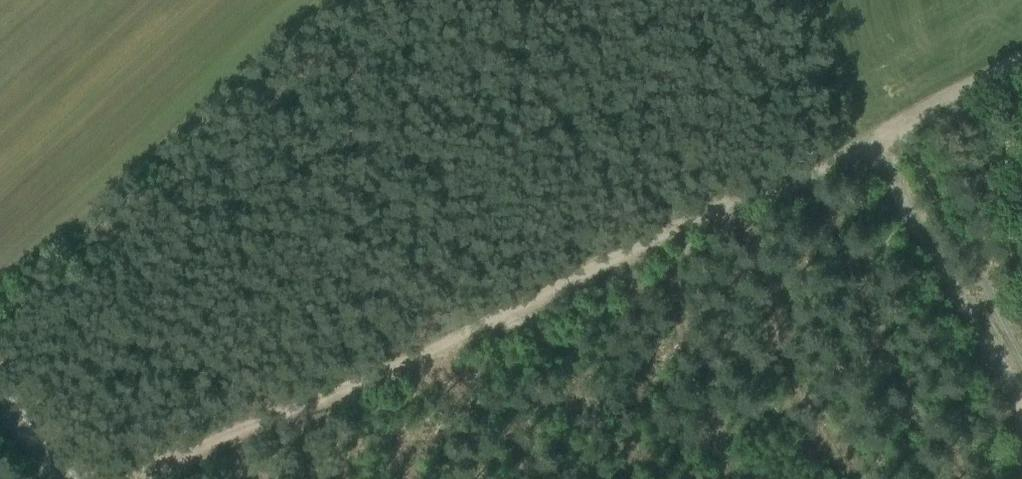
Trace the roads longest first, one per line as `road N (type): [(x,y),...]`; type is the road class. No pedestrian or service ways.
road 1 (track): [(865,147),(484,330),(144,478)]
road 2 (track): [(1021,405),(865,147)]
road 3 (track): [(865,147),(895,122),(1021,61)]

